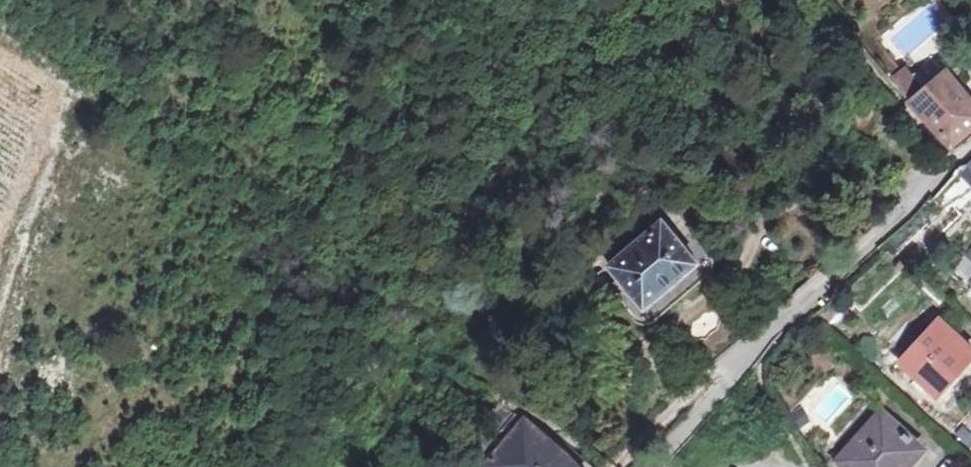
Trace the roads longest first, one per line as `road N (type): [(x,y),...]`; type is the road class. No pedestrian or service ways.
road 1 (residential): [(644,466),(799,294),(950,160)]

